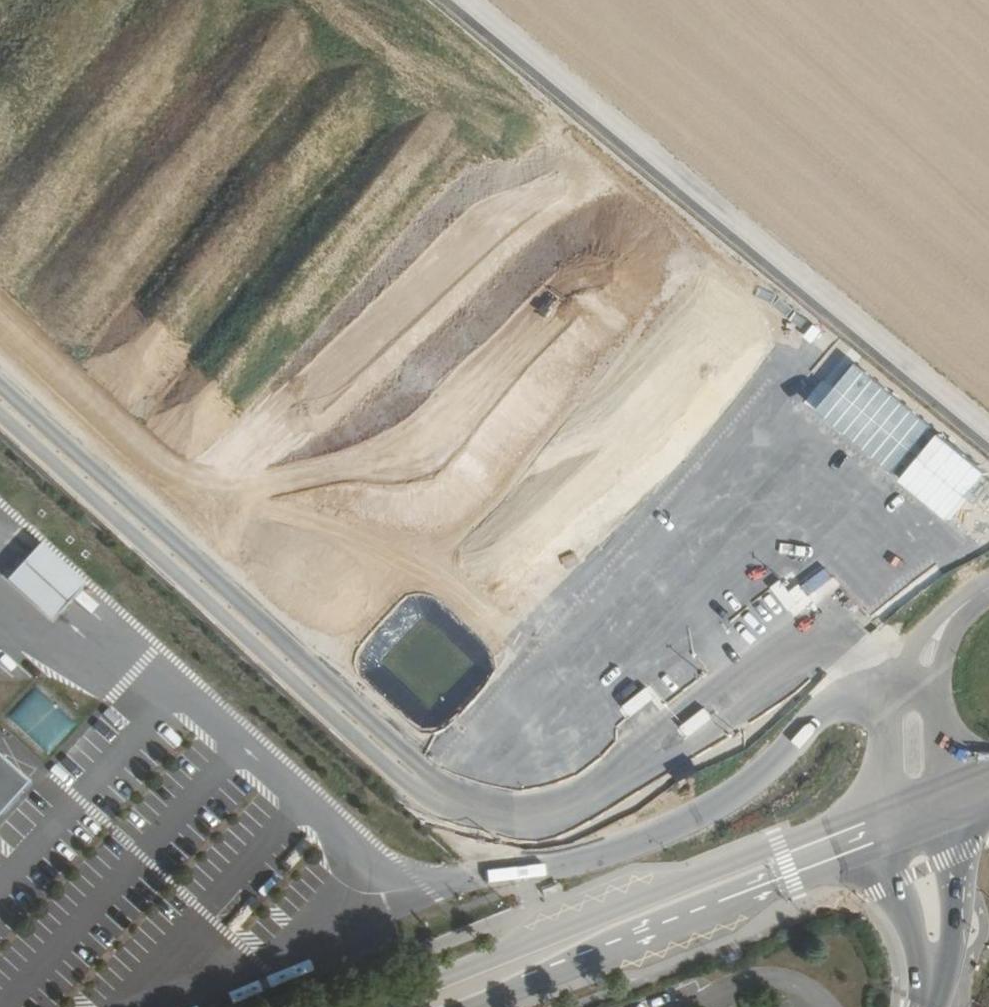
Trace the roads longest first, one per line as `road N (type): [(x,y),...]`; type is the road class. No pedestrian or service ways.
road 1 (unclassified): [(470,0),(988,427)]
road 2 (tertiary): [(436,1006),(918,812)]
road 3 (unclassified): [(491,877),(599,853),(686,820),(756,779),(835,706),(919,702)]
road 4 (unclassified): [(929,1006),(936,962),(918,812)]
road 5 (unclassified): [(919,702),(954,616),(988,590)]

